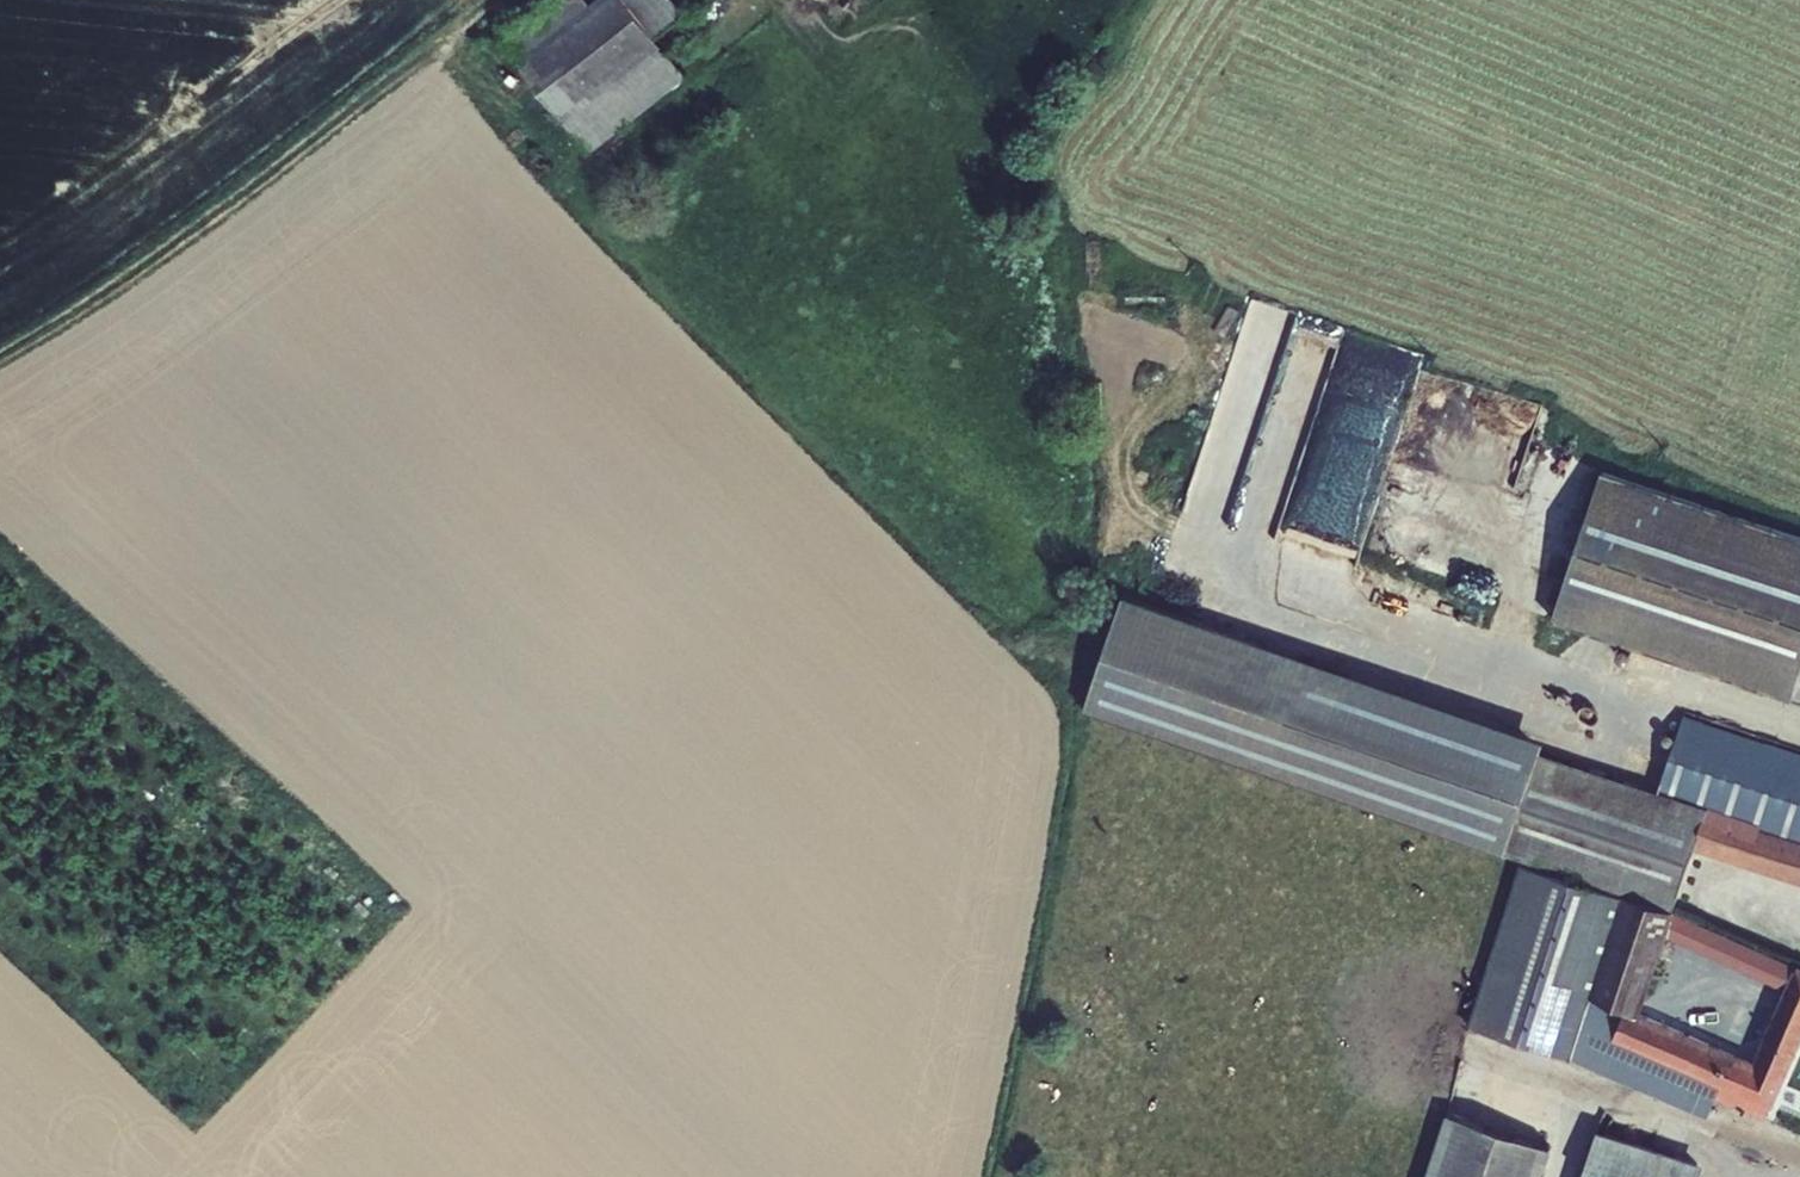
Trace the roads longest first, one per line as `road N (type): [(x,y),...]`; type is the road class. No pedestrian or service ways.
road 1 (track): [(0,345),(141,255),(474,0)]

